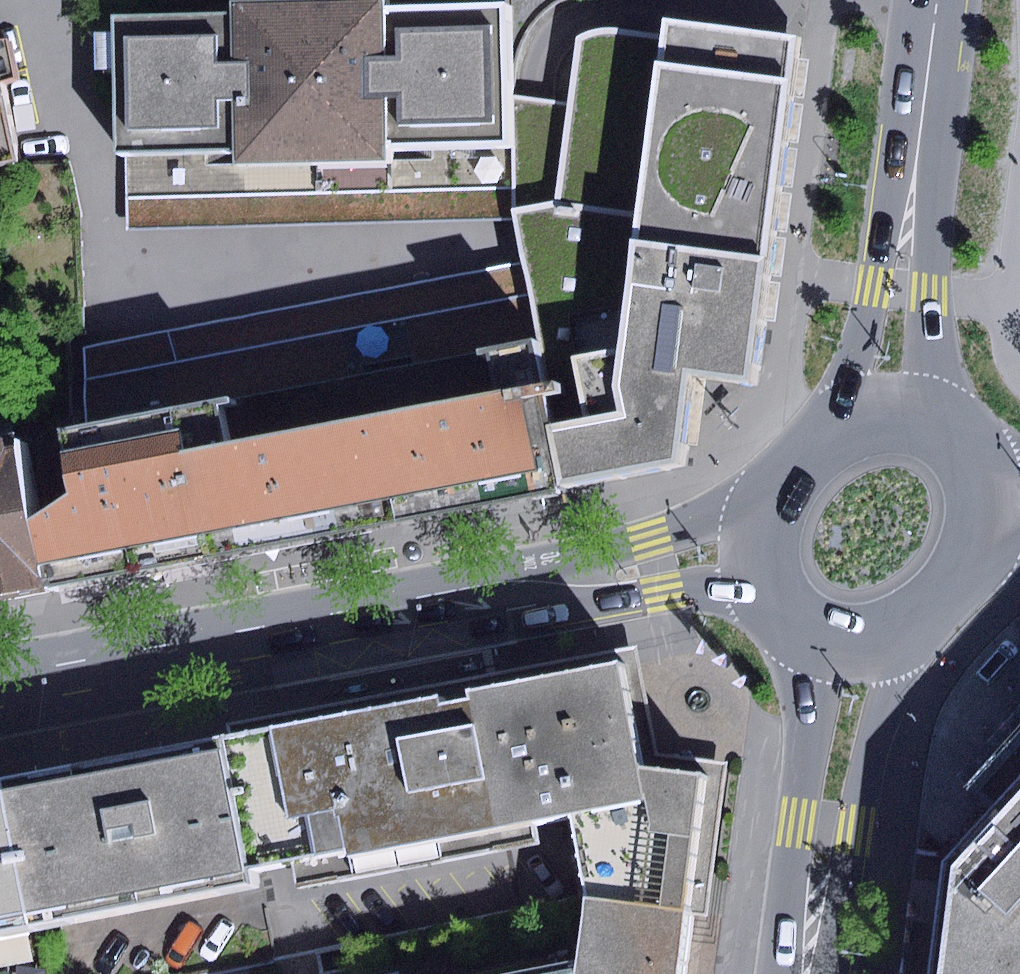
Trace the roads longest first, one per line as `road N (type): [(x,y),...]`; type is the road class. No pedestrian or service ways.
road 1 (residential): [(0,692),(759,549)]
road 2 (primary): [(937,0),(886,406)]
road 3 (primary): [(811,941),(858,833),(873,753),(914,626)]
road 4 (primary): [(814,628),(800,826),(811,941)]
road 5 (primary): [(886,406),(827,427),(794,462),(765,503),(759,549)]
road 6 (primary): [(969,565),(983,504),(970,449)]

